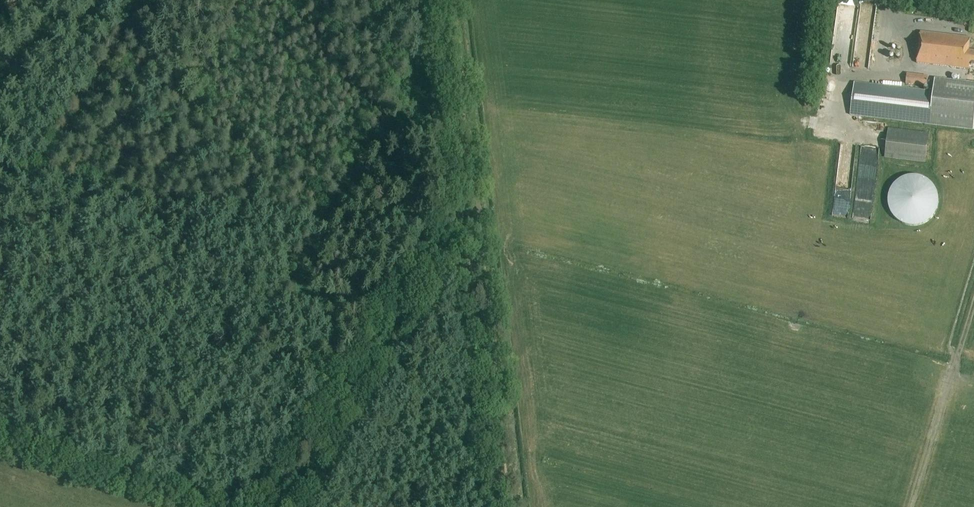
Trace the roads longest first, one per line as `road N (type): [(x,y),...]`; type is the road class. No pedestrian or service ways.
road 1 (track): [(514,506),(453,0)]
road 2 (track): [(477,208),(452,221),(271,506)]
road 3 (track): [(973,303),(911,506)]

